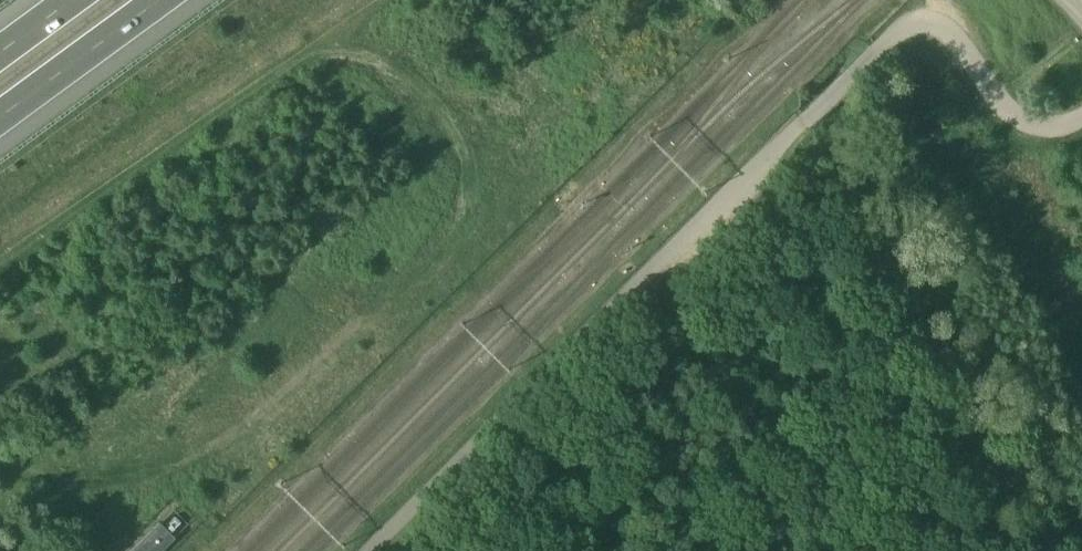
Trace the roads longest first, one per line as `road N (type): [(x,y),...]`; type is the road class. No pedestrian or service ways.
road 1 (unclassified): [(650,278),(873,55),(929,26),(957,33),(995,96),(1024,123),(1057,129),(1081,119)]
road 2 (unclassified): [(650,278),(375,550)]
road 3 (motorway): [(0,128),(171,0)]

